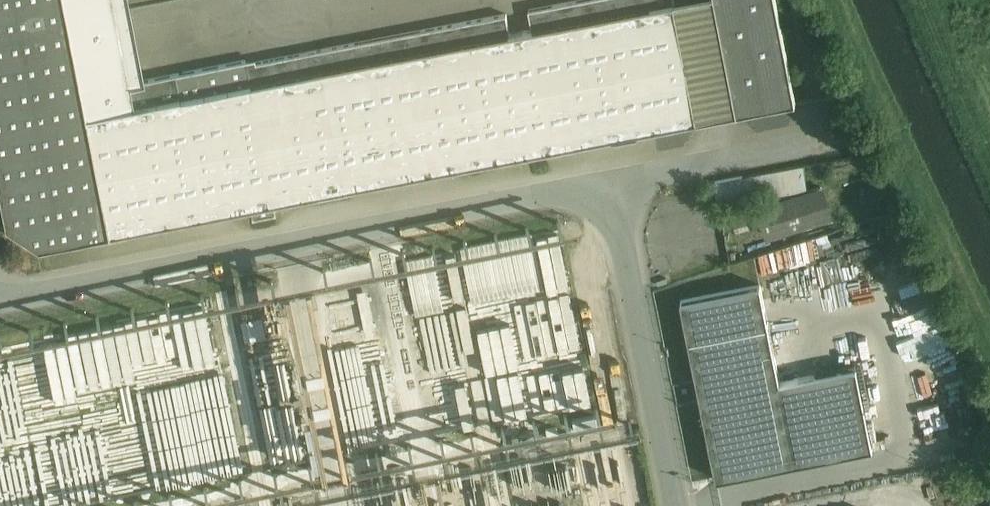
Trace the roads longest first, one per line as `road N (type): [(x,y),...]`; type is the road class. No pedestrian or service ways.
road 1 (residential): [(0,290),(19,304),(621,178)]
road 2 (residential): [(621,178),(676,505)]
road 3 (residential): [(621,178),(845,132)]

